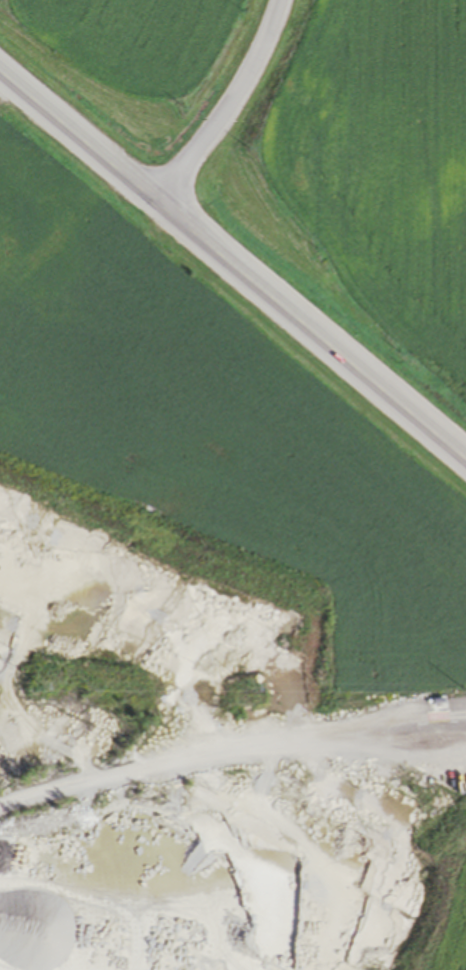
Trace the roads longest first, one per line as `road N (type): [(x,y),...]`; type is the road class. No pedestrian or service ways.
road 1 (secondary): [(465,461),(0,73)]
road 2 (residential): [(465,724),(0,706)]
road 3 (residential): [(150,198),(250,56),(269,0)]

